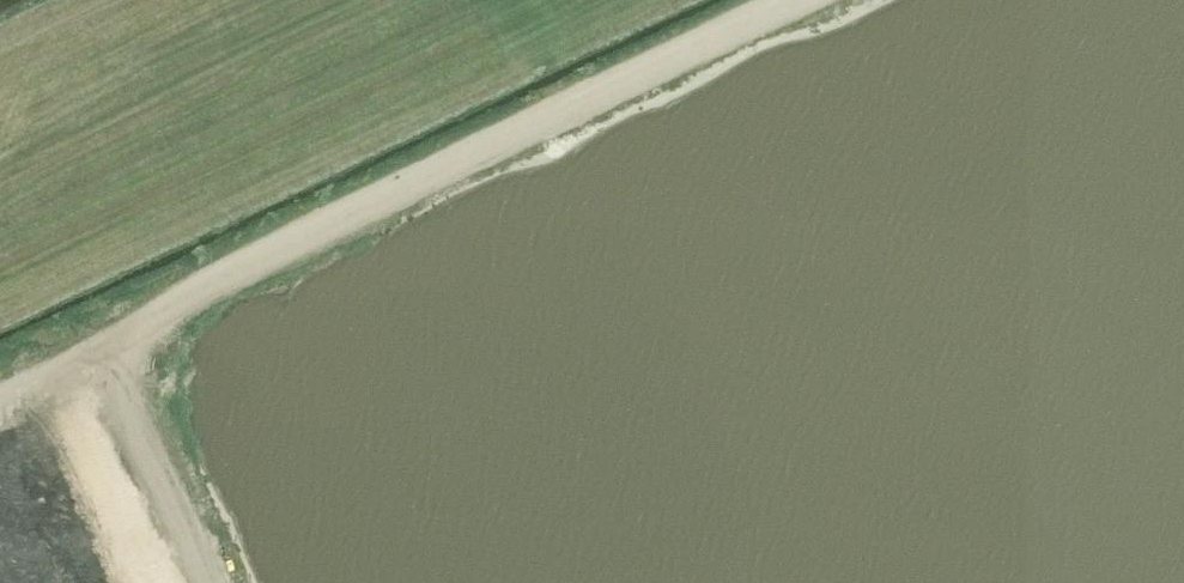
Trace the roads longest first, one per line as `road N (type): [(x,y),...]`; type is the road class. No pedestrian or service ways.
road 1 (track): [(825,0),(0,395)]

